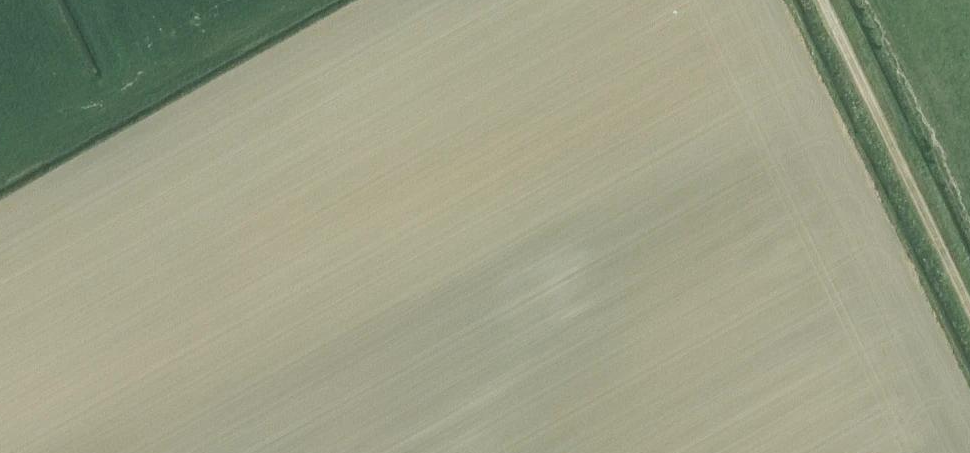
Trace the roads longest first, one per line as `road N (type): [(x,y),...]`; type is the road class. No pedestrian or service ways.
road 1 (unclassified): [(969,302),(829,0)]

